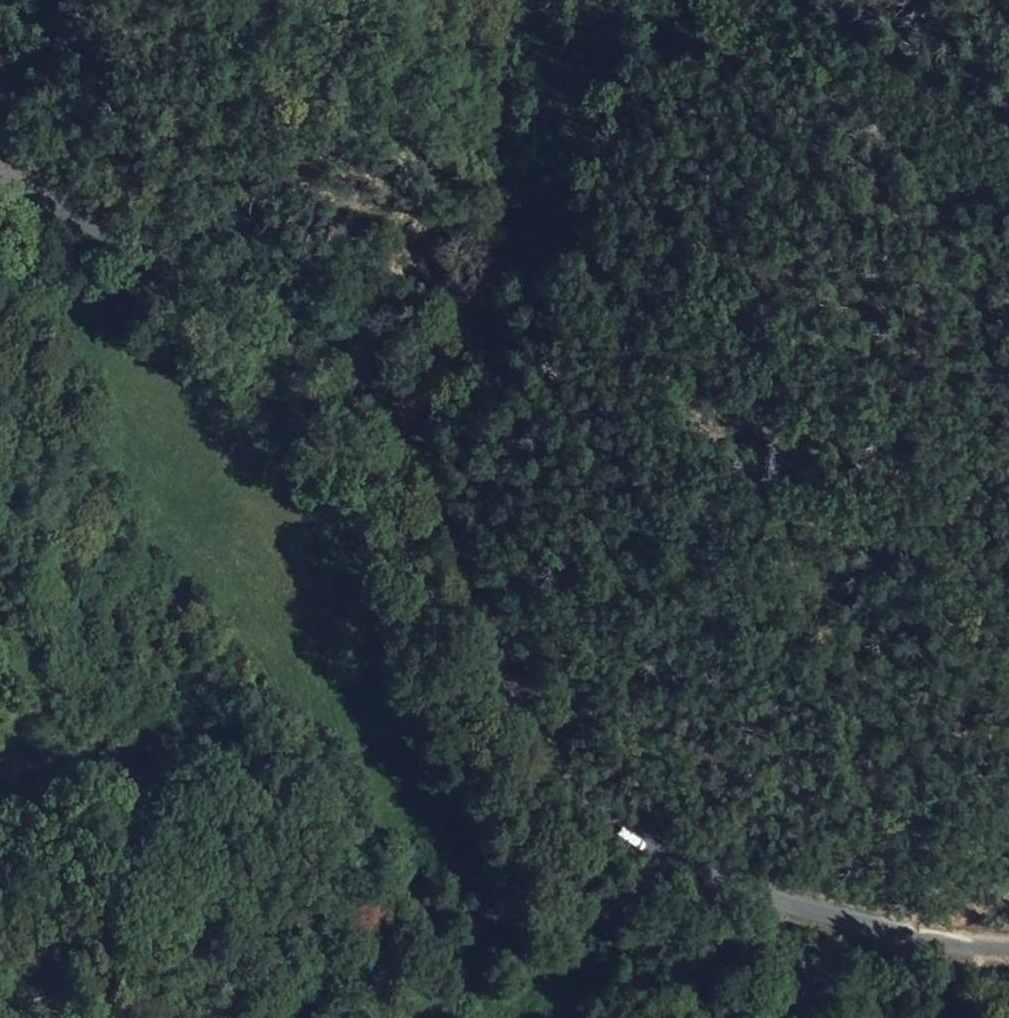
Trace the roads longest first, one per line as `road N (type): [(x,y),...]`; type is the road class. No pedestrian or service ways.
road 1 (tertiary): [(1008,948),(924,941),(817,917),(712,878),(620,825),(547,757),(424,442),(353,370),(199,276),(0,182)]

